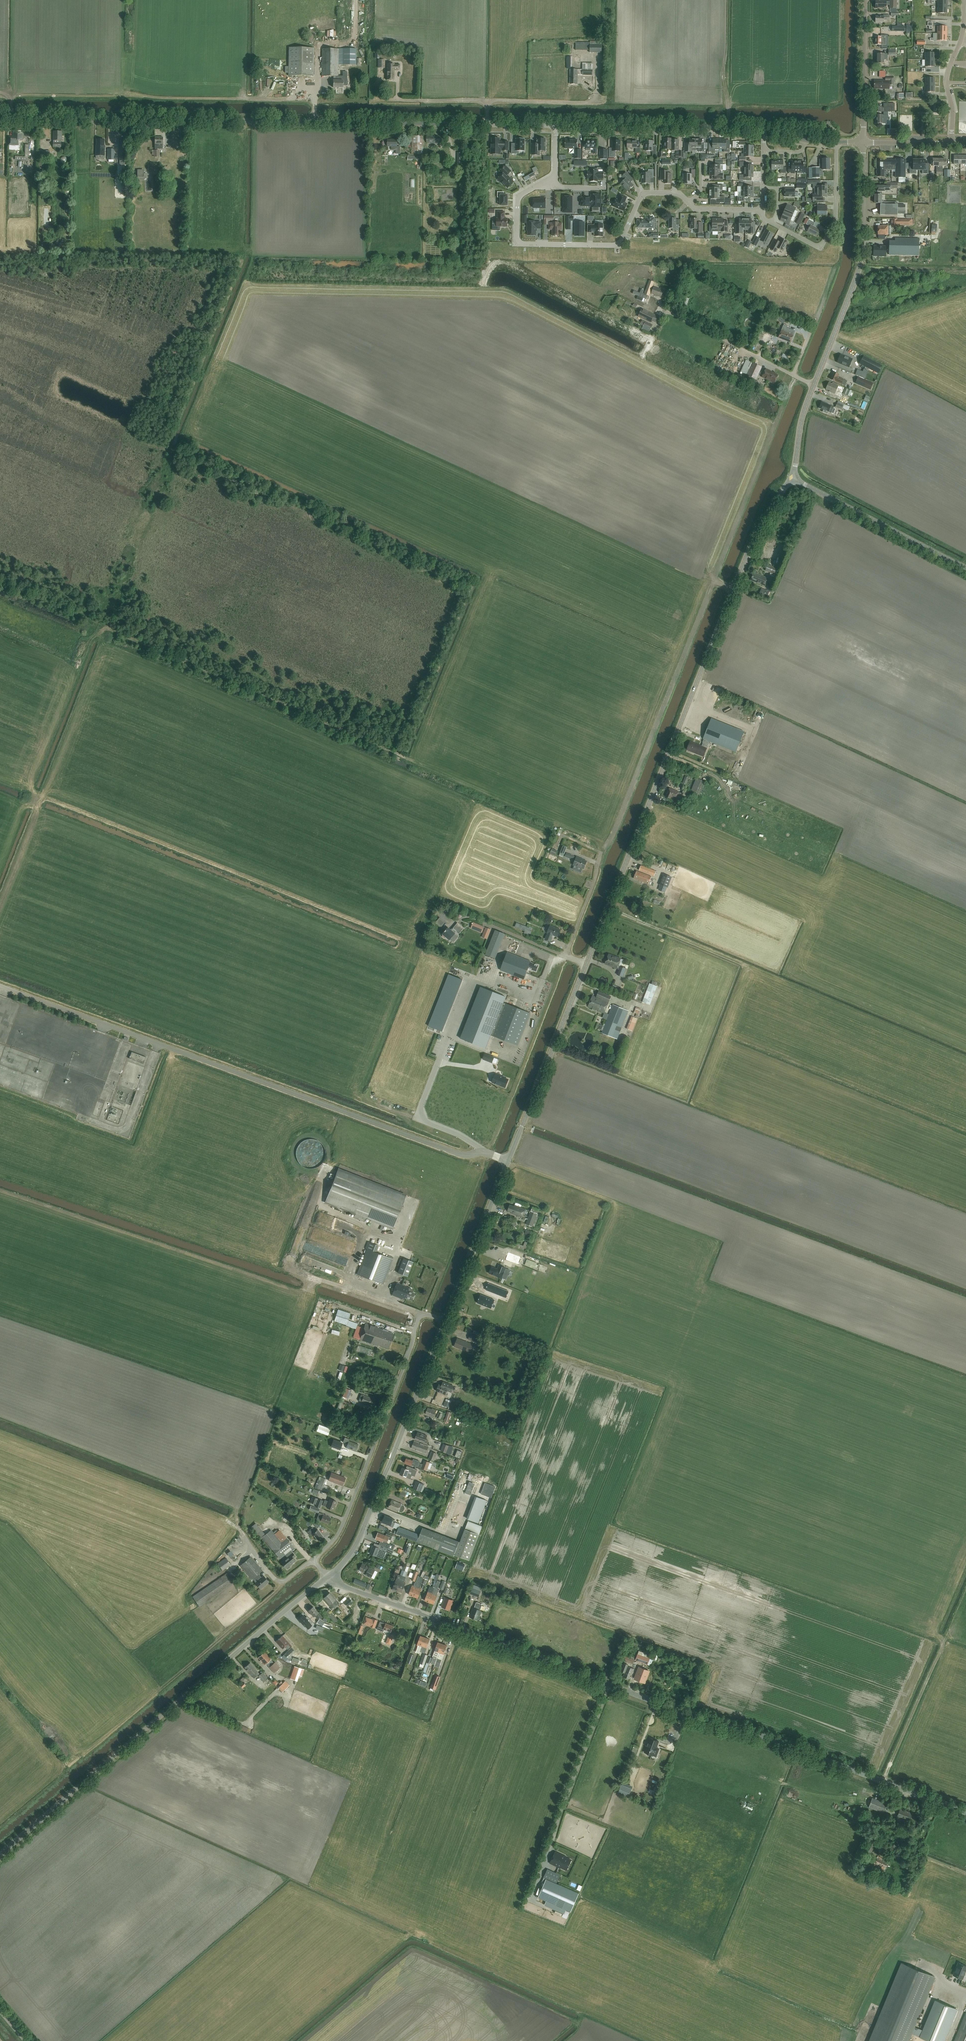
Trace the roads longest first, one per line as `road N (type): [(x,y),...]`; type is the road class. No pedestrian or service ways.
road 1 (track): [(601,853),(592,840),(0,581)]
road 2 (tertiary): [(586,964),(755,535),(792,478)]
road 3 (tertiary): [(487,125),(0,117)]
road 4 (tertiary): [(0,1854),(328,1578)]
road 5 (tertiary): [(445,1322),(586,964)]
road 6 (tertiary): [(965,1811),(608,1684)]
road 7 (tertiary): [(792,478),(806,406),(861,261),(864,143)]
road 8 (tertiary): [(608,1684),(328,1578)]
road 9 (residential): [(313,1561),(341,1529),(418,1322),(428,1315),(445,1322)]
road 10 (residential): [(550,178),(518,197),(517,243),(618,246),(643,193),(677,193),(689,203)]
road 11 (tertiary): [(328,1578),(361,1536),(445,1322)]
road 12 (tertiary): [(764,131),(556,125)]
road 13 (track): [(885,1781),(941,1651),(937,1632),(954,1593)]
road 14 (unclassified): [(965,569),(792,478)]
road 15 (residential): [(951,144),(946,81),(963,33),(964,0)]
road 16 (tertiary): [(864,143),(865,0)]
road 17 (unclassified): [(561,1810),(608,1684)]

